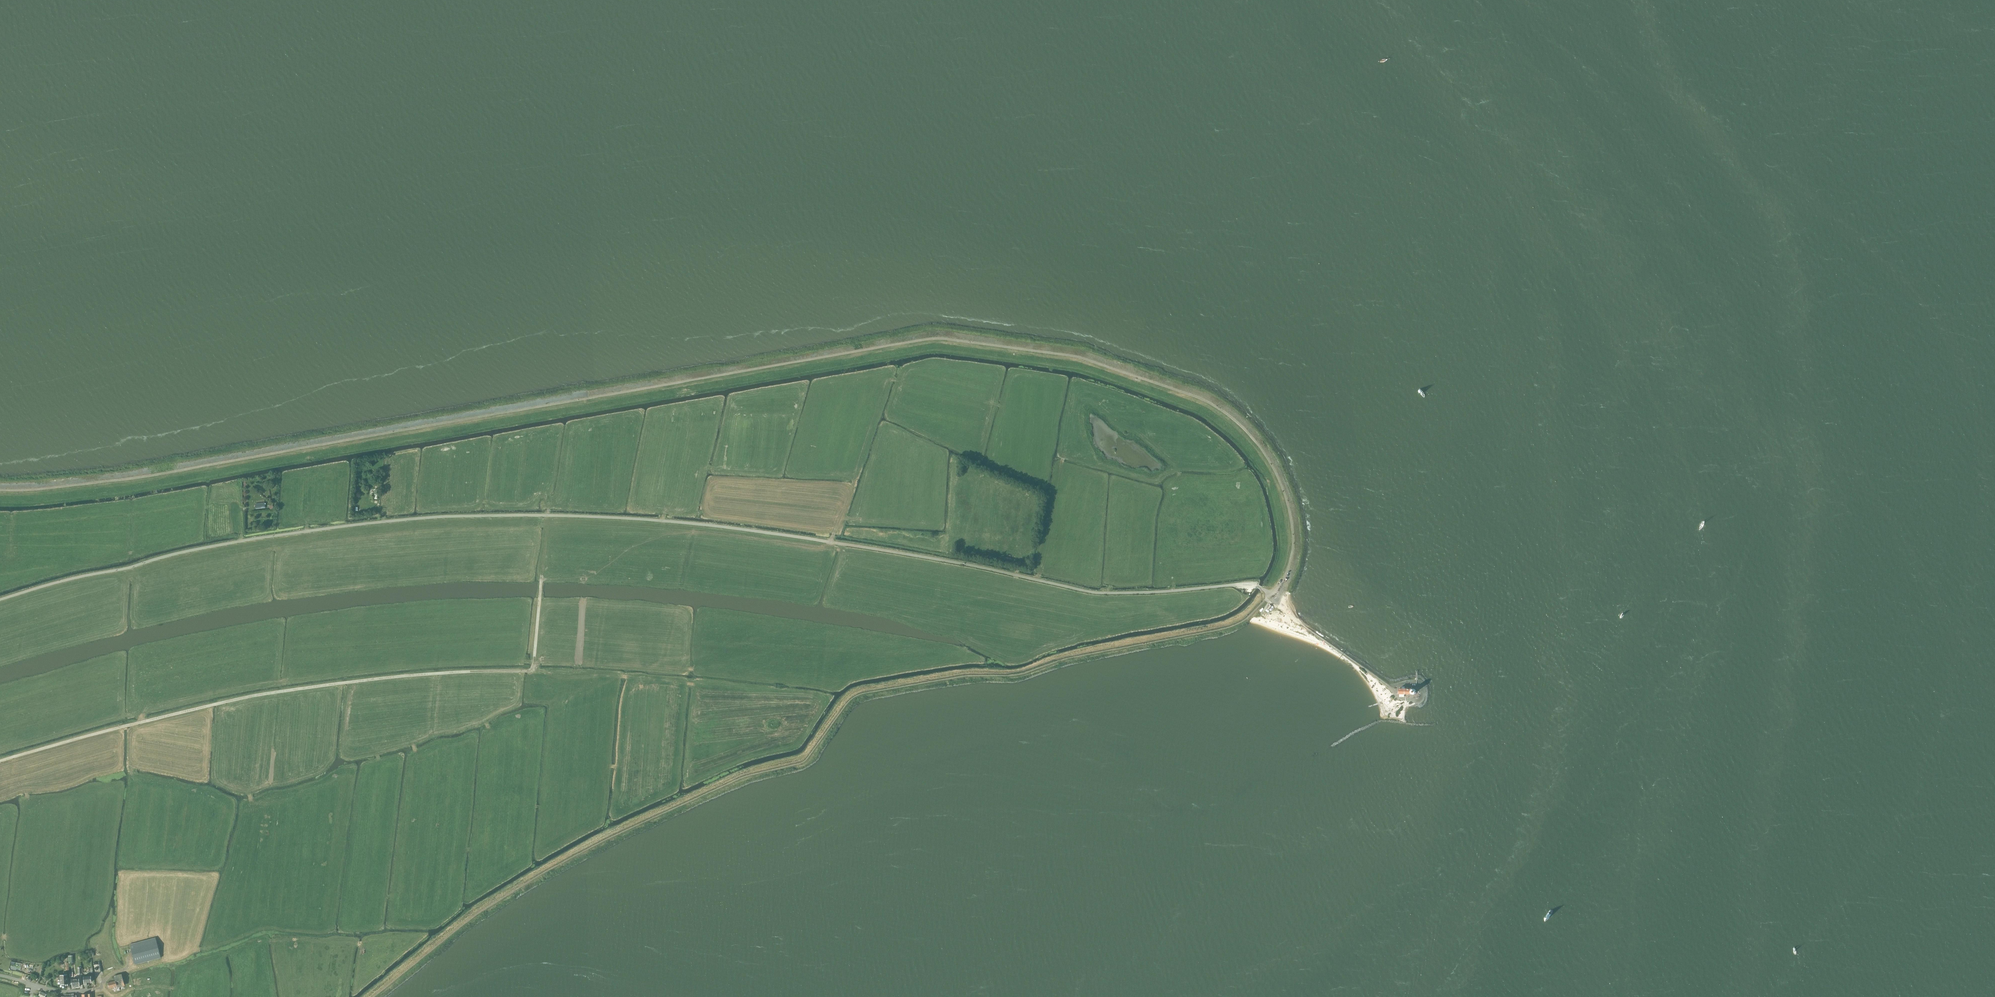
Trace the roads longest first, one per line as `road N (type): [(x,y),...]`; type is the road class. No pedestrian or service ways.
road 1 (track): [(470,673),(601,674),(829,697),(832,688),(857,679),(990,656)]

